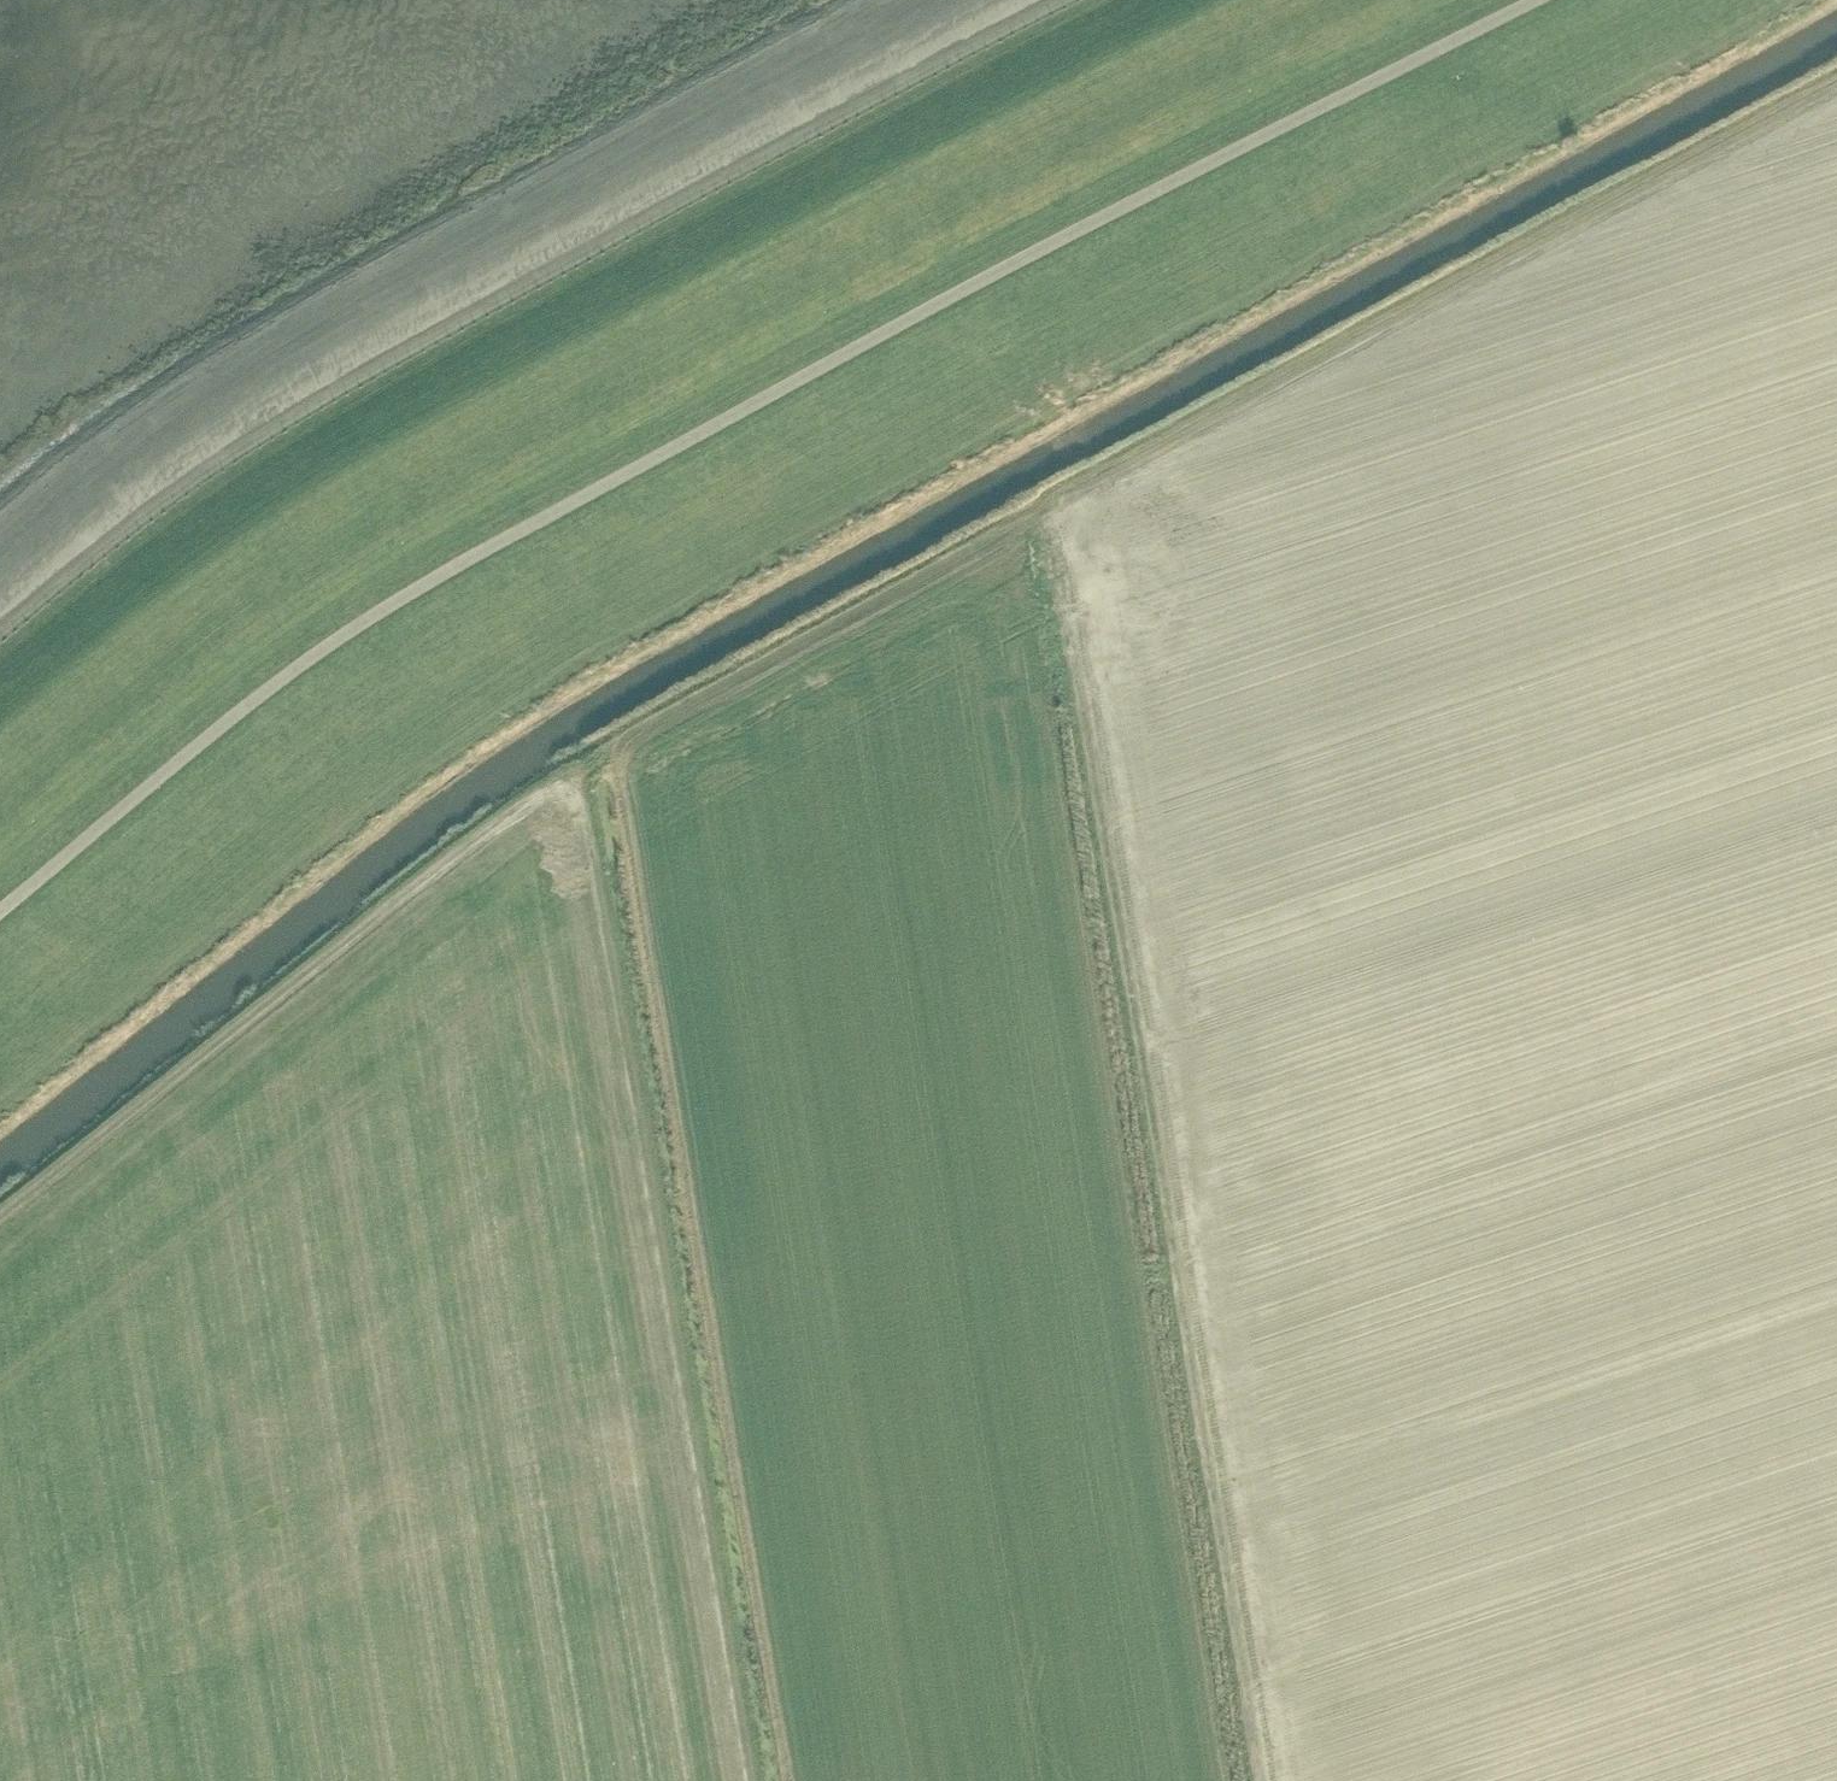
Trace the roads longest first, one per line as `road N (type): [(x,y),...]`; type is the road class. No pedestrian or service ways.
road 1 (unclassified): [(0,912),(290,672),(433,578),(919,311),(1539,0)]

